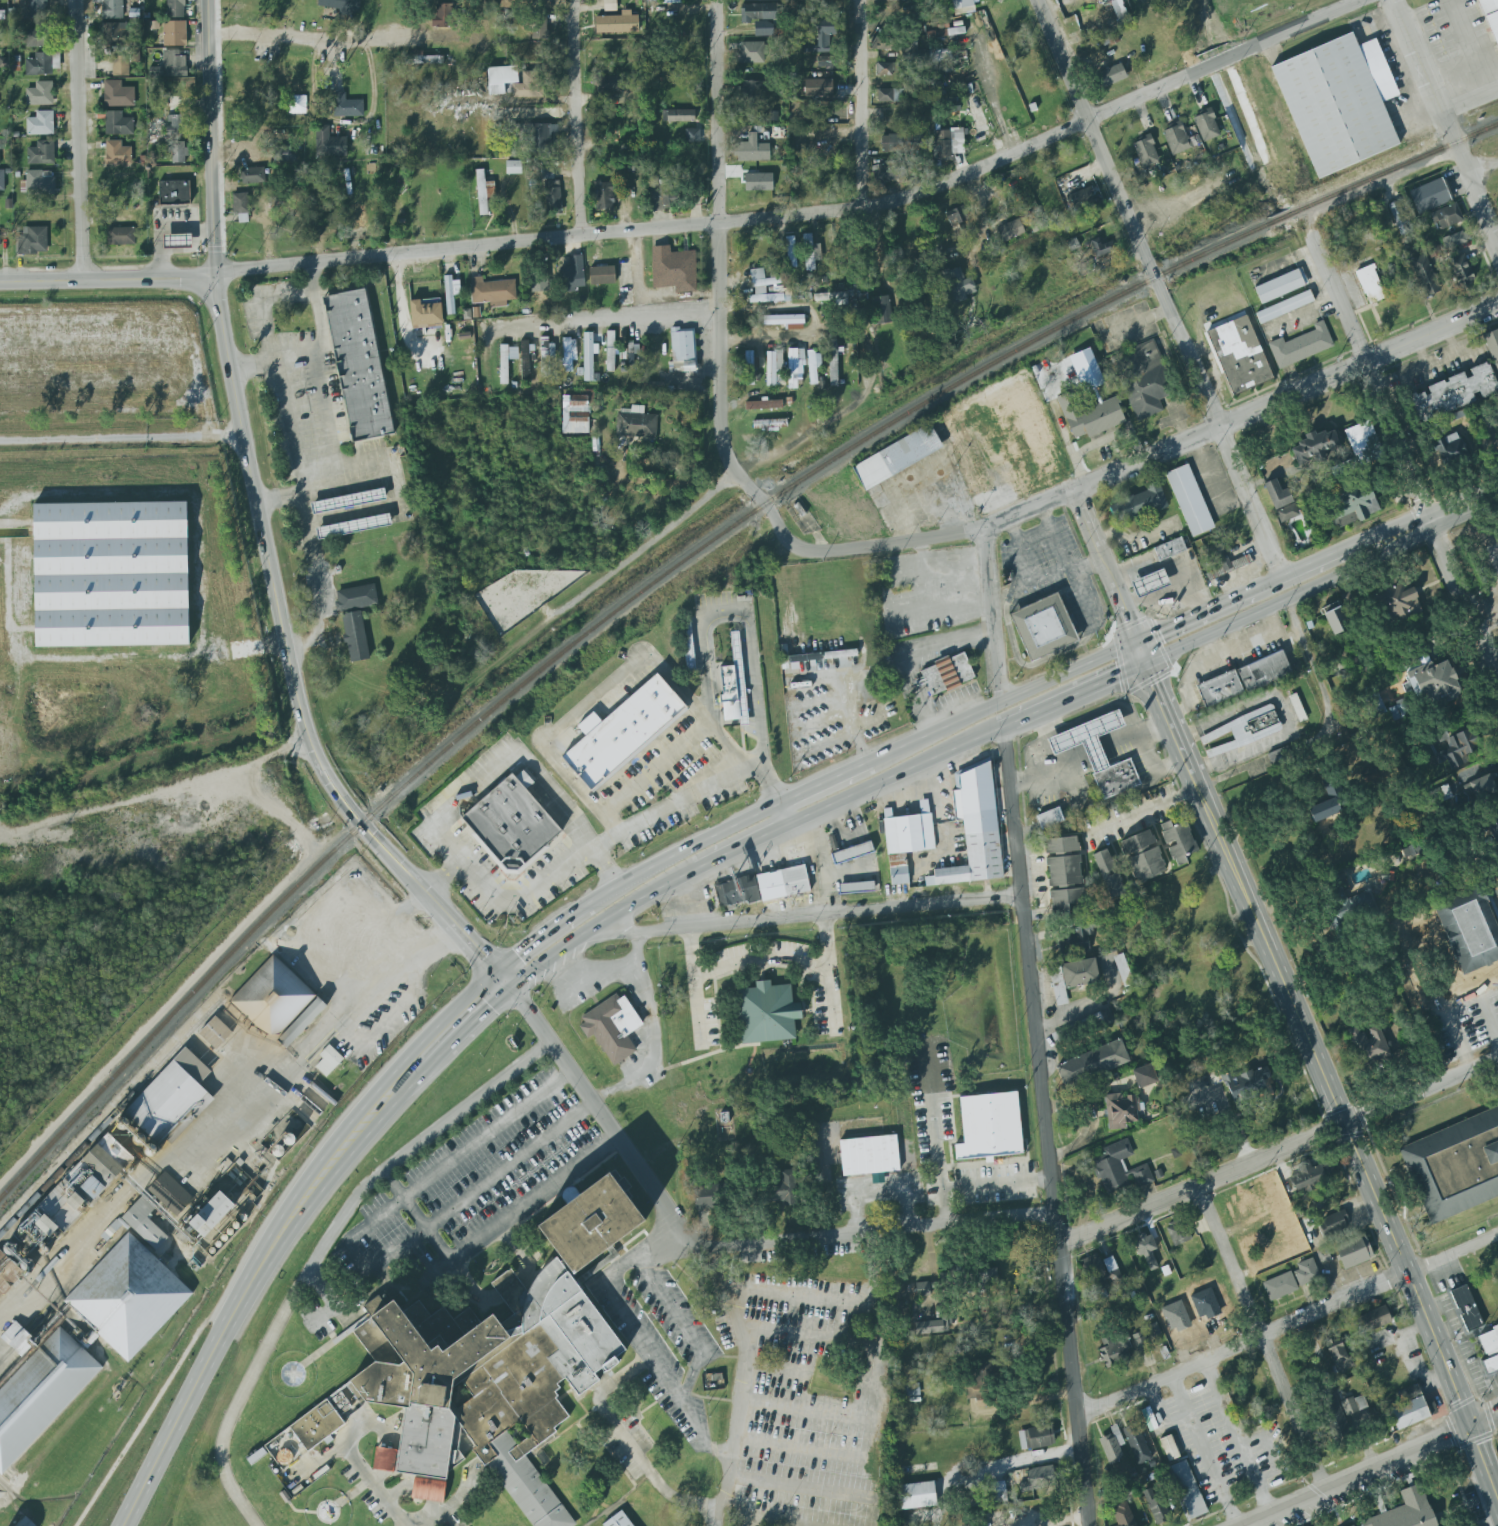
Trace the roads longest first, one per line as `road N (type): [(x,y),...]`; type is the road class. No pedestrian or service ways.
road 1 (tertiary): [(1362,0),(863,211),(215,275)]
road 2 (secondary): [(1497,1501),(1410,1273),(1147,664)]
road 3 (residential): [(1497,305),(965,534),(799,552),(763,505)]
road 4 (residential): [(1090,1525),(1002,729)]
road 5 (tertiary): [(215,275),(306,735),(341,803),(428,902)]
road 6 (primary): [(1138,642),(702,840),(616,890)]
road 7 (primary): [(407,1076),(343,1140),(286,1224),(120,1525)]
road 8 (residential): [(763,505),(733,475),(719,438),(713,0)]
road 9 (residential): [(1056,1245),(1497,1059)]
road 10 (residential): [(1497,674),(1308,236)]
road 11 (residential): [(1497,1233),(1077,1419)]
road 12 (residential): [(1020,898),(632,939),(607,920)]
road 13 (residential): [(680,1237),(1053,1215)]
road 14 (residential): [(1279,579),(1153,277)]
road 15 (residential): [(1323,1490),(1194,1190)]
road 16 (primary): [(1147,664),(1404,545),(1431,522)]
road 17 (residential): [(503,985),(680,1237)]
road 18 (residential): [(1153,277),(1033,0)]
road 19 (residential): [(78,281),(74,0)]
road 20 (tertiary): [(210,0),(215,275)]
road 21 (residential): [(1234,1525),(1469,1423)]
road 22 (residential): [(578,239),(573,0)]
road 23 (primary): [(784,827),(1002,729)]
road 24 (primary): [(503,985),(696,871)]
road 25 (residential): [(733,475),(559,615)]
road 26 (primary): [(1338,552),(1138,642)]
road 27 (residential): [(718,310),(503,325)]
road 28 (tertiary): [(215,275),(0,282)]
road 29 (residential): [(863,211),(857,0)]
road 30 (residential): [(999,704),(983,529)]
road 31 (residential): [(1138,642),(1072,491)]
road 32 (primary): [(1002,729),(1147,664)]
road 33 (residential): [(1453,144),(1392,0)]
road 34 (primary): [(616,890),(532,943),(512,961),(503,985)]
road 35 (primary): [(503,985),(407,1076)]
road 36 (residential): [(1328,717),(1287,599)]

